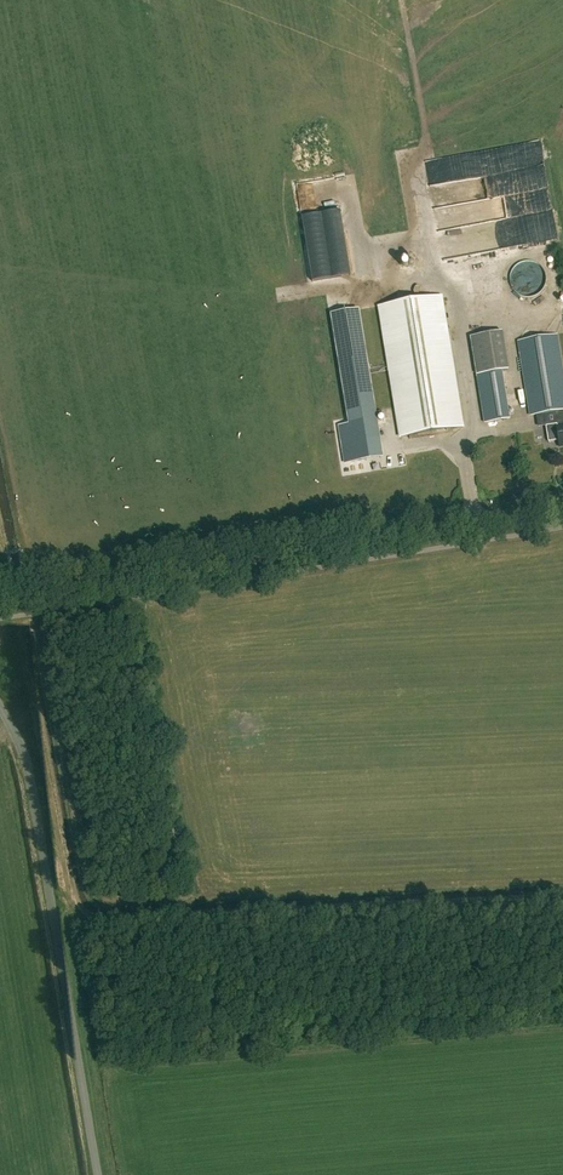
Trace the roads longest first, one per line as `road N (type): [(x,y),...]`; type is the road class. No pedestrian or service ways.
road 1 (tertiary): [(0,599),(562,507)]
road 2 (unclassified): [(95,1174),(26,756),(0,708)]

